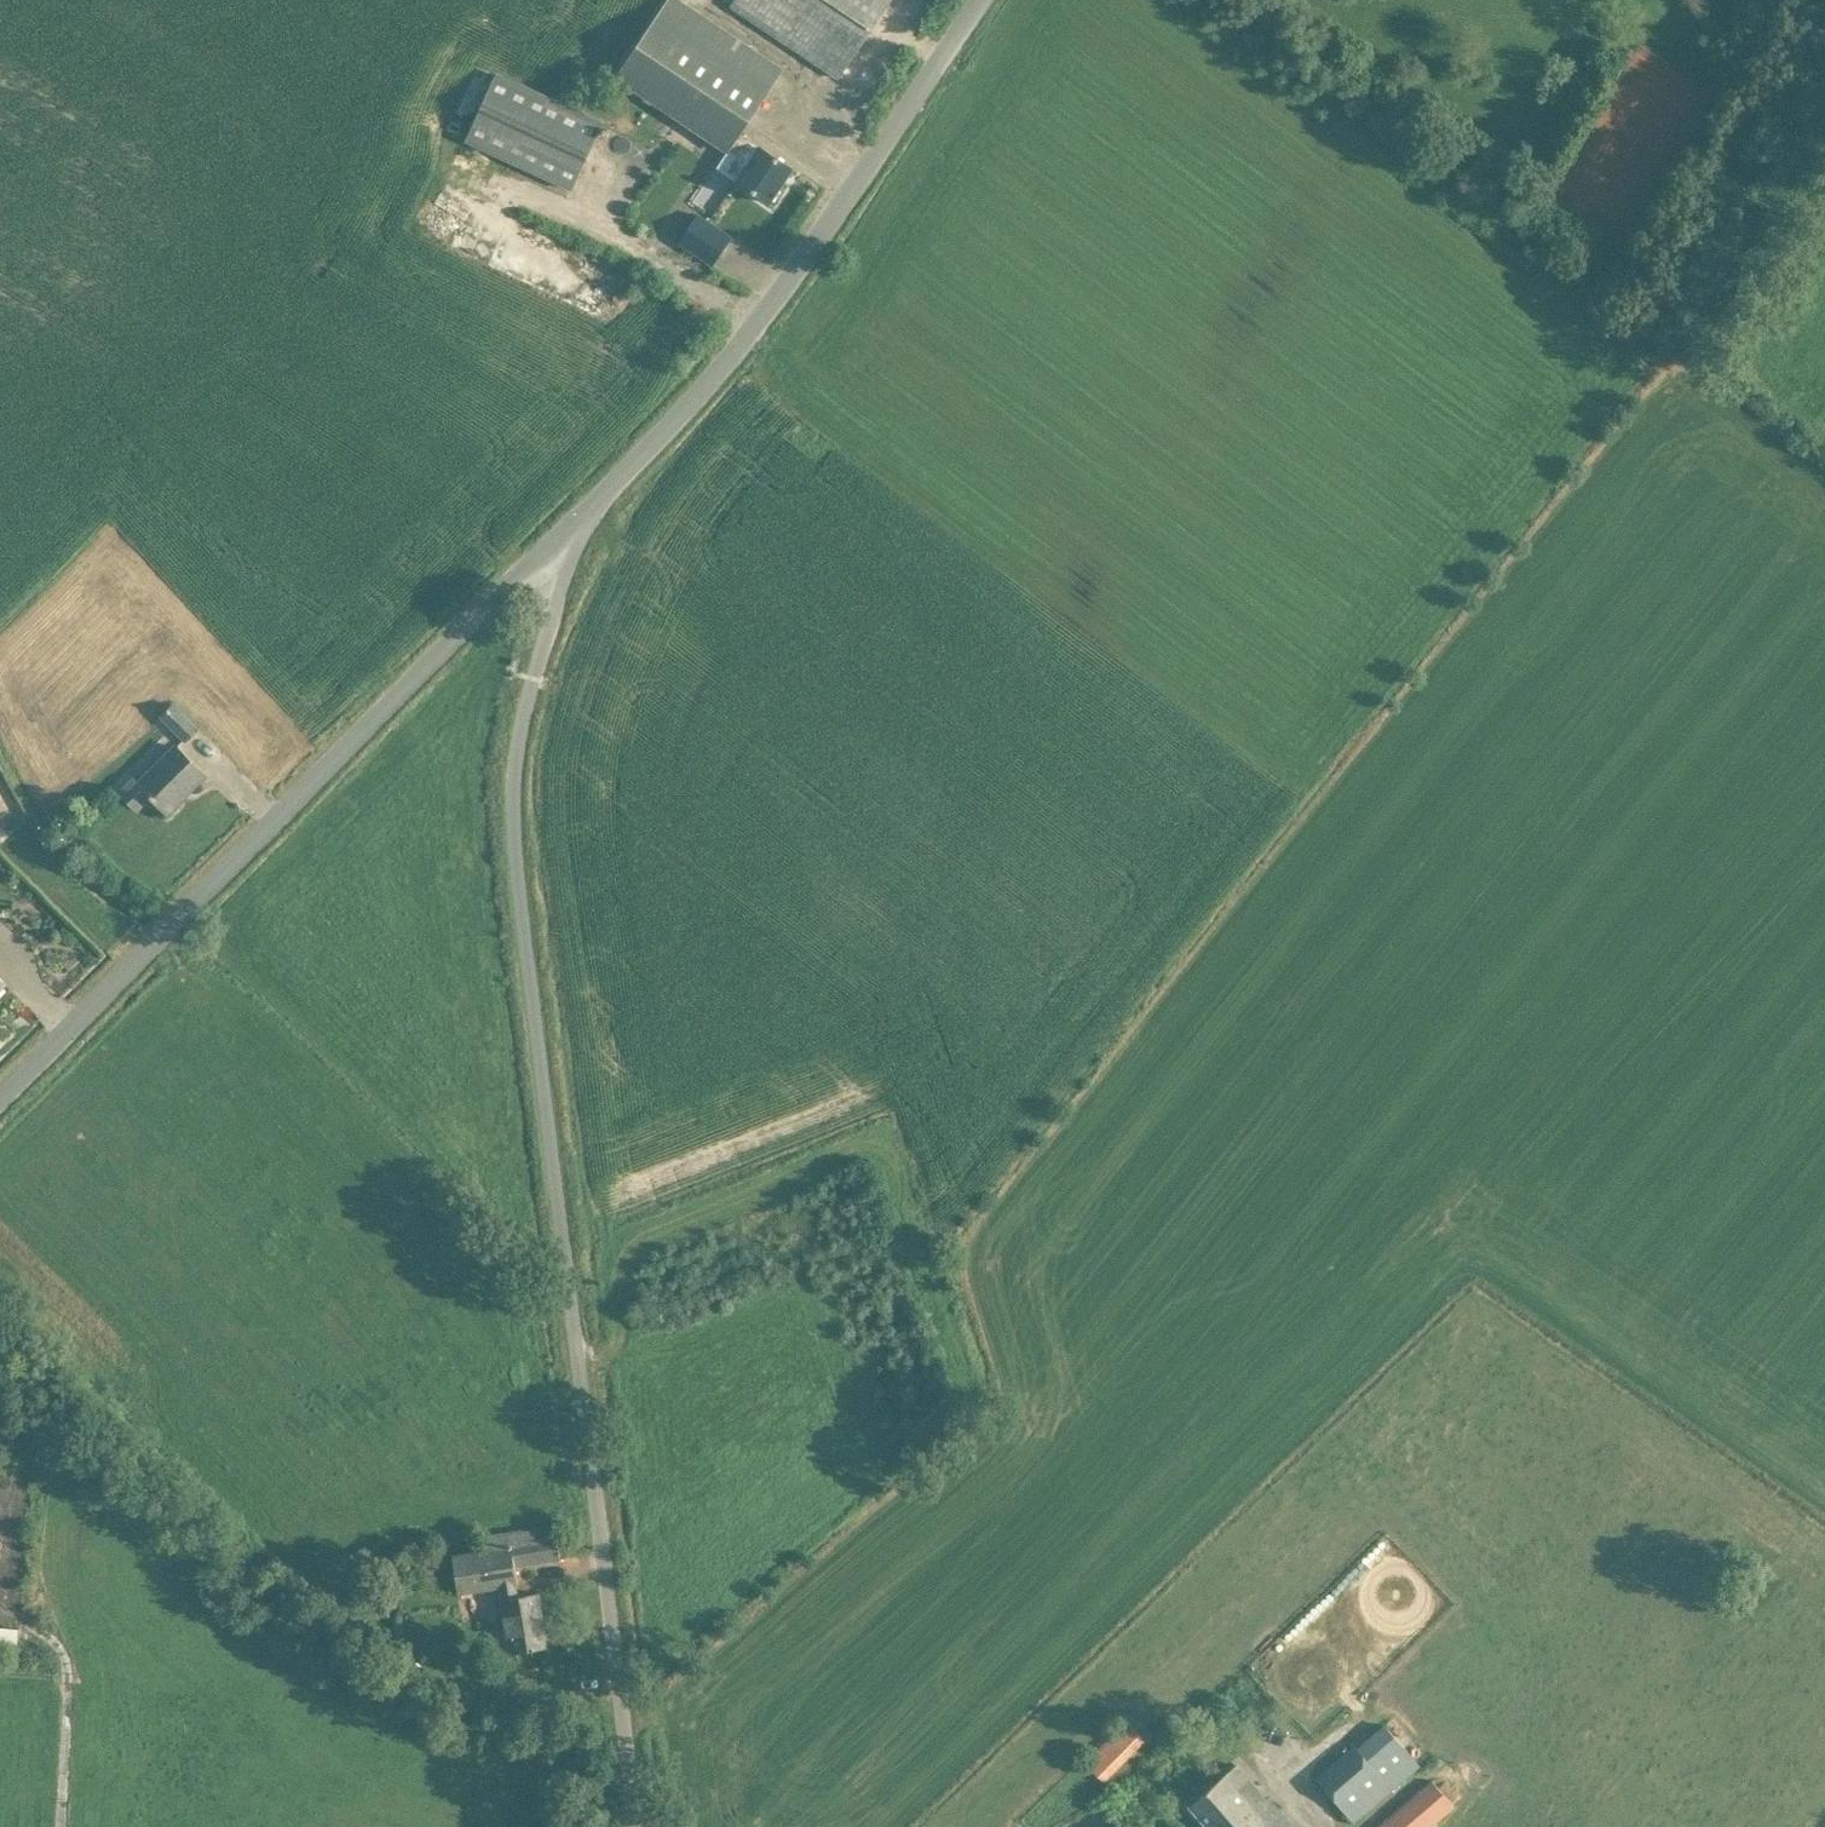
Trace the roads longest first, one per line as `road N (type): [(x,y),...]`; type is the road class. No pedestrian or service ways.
road 1 (unclassified): [(634,1826),(515,820),(518,740),(576,521)]
road 2 (unclassified): [(0,1097),(576,521)]
road 3 (unclassified): [(576,521),(732,353),(979,0)]

